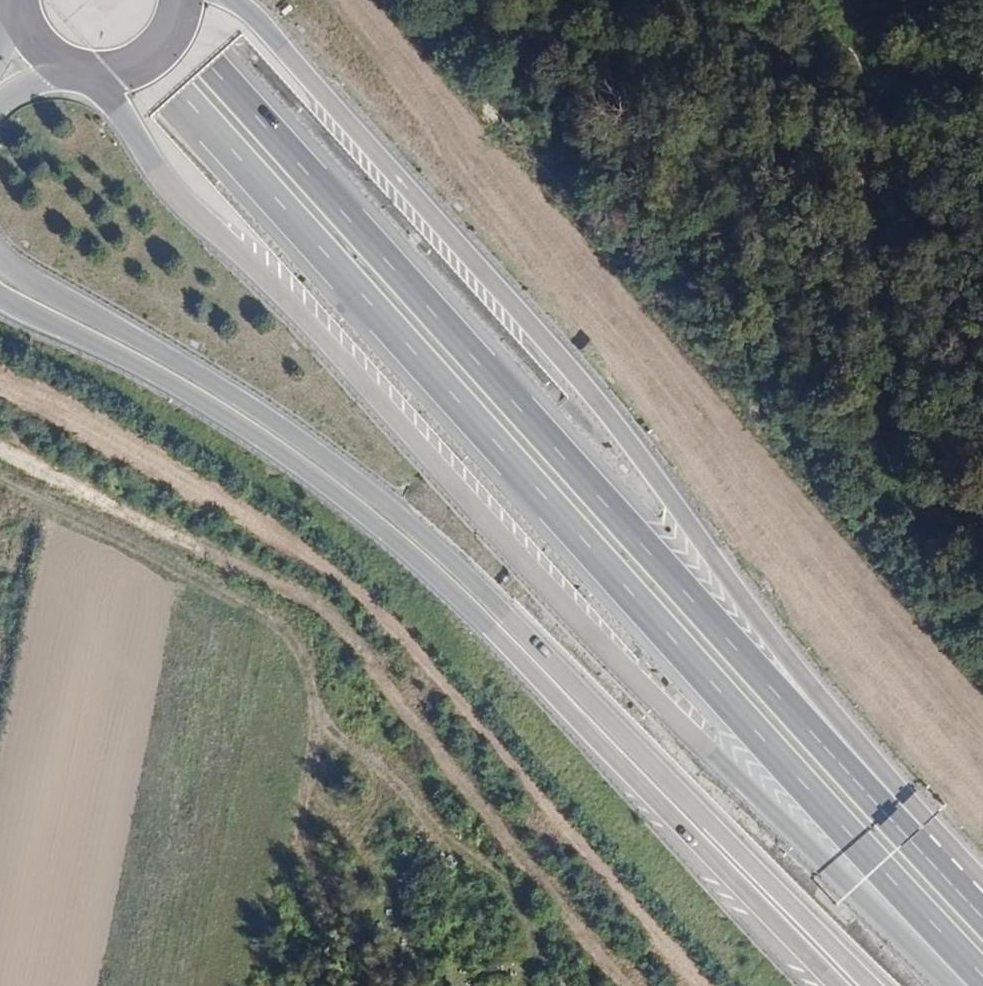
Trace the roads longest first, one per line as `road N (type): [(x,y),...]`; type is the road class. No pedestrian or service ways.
road 1 (motorway): [(85,0),(558,525),(982,977)]
road 2 (motorway): [(103,83),(193,205),(266,268),(661,708),(935,962),(977,985)]
road 3 (motorway): [(879,985),(426,539),(316,452),(0,252)]
road 4 (motorway): [(913,835),(162,0)]
road 5 (motorway): [(0,294),(197,399),(383,531),(462,600),(838,985)]
road 6 (motorway): [(913,835),(884,769),(796,667),(596,391),(268,14),(233,0)]
road 7 (track): [(0,378),(329,567),(398,626),(571,837),(707,985)]
road 8 (track): [(633,985),(340,626),(302,595),(0,439)]
road 9 (track): [(0,483),(280,620),(311,677),(317,724),(403,788),(437,835),(503,881),(531,929)]
road 10 (motorway): [(103,83),(161,64),(182,40),(193,0)]

